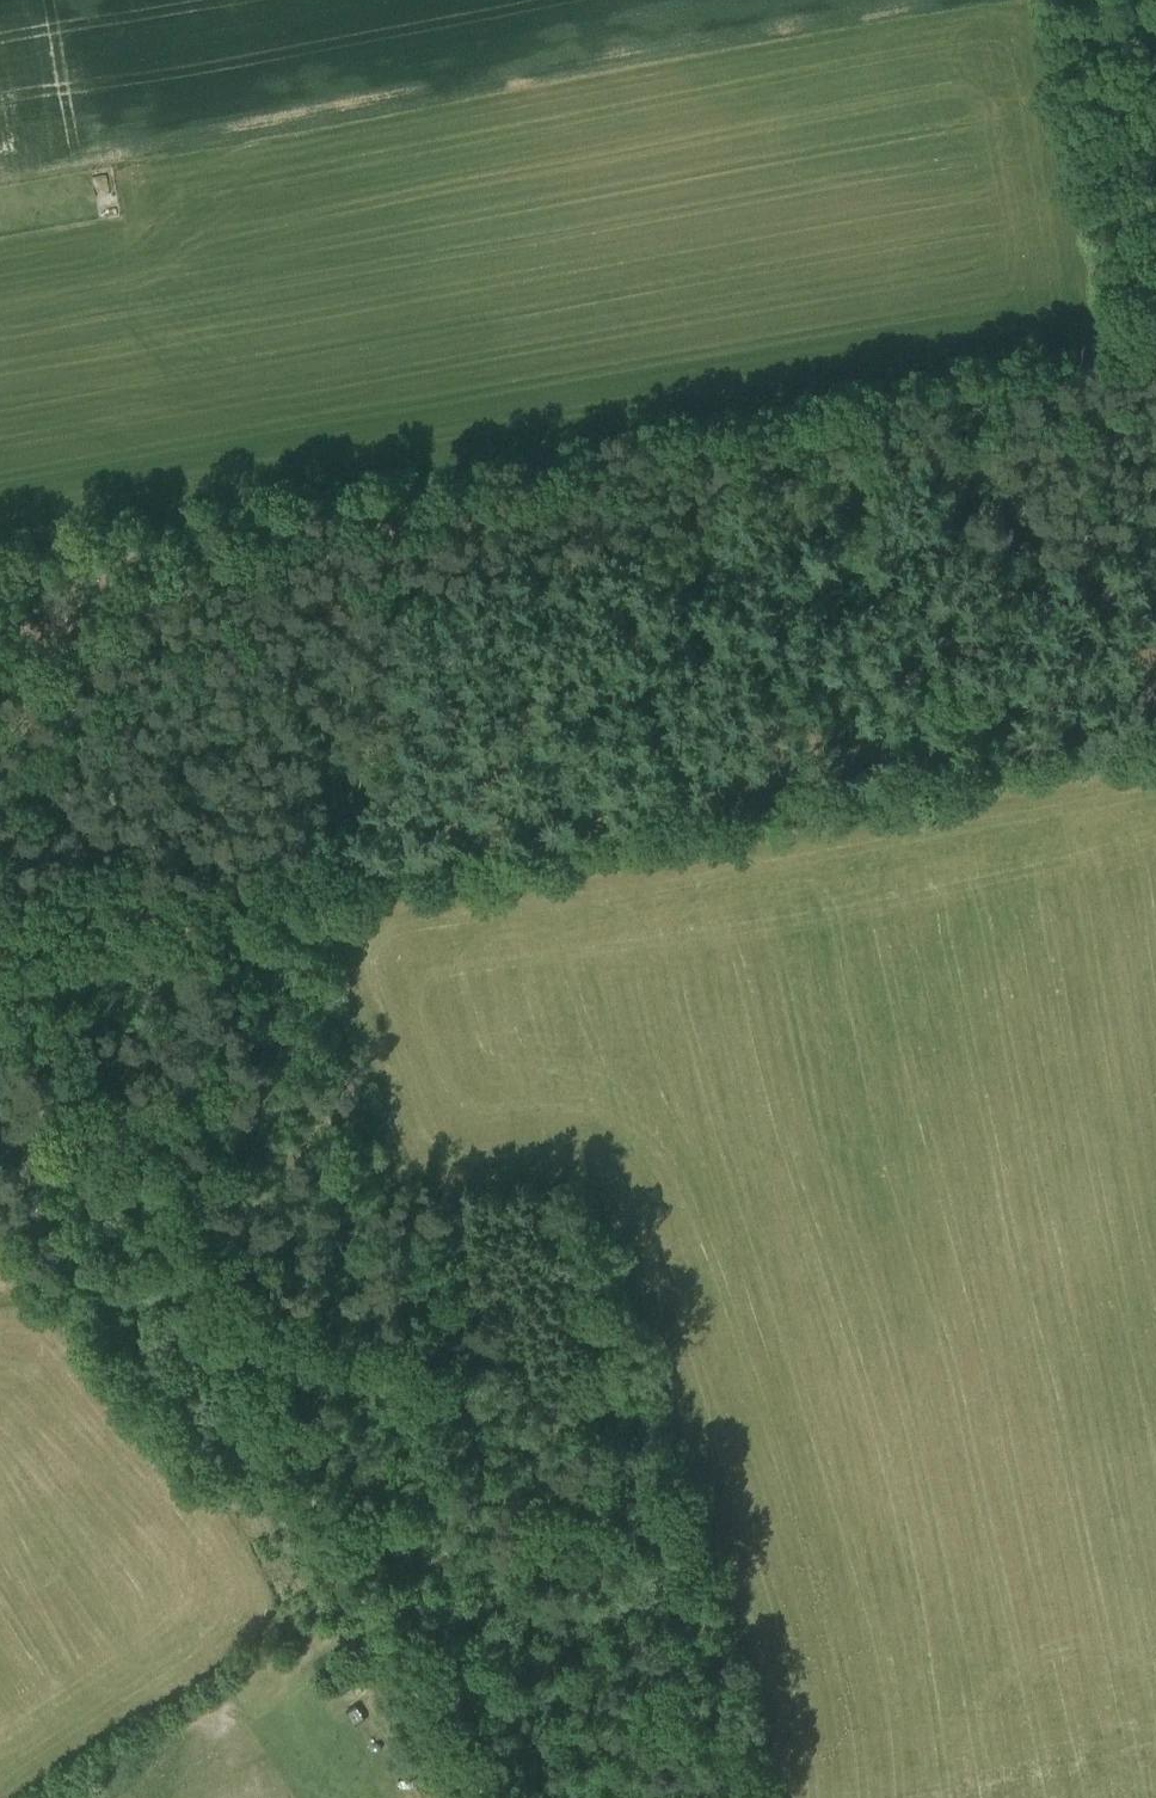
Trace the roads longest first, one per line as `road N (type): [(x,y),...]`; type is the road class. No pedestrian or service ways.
road 1 (track): [(484,1797),(0,973)]
road 2 (track): [(307,1497),(417,1436),(448,1431)]

